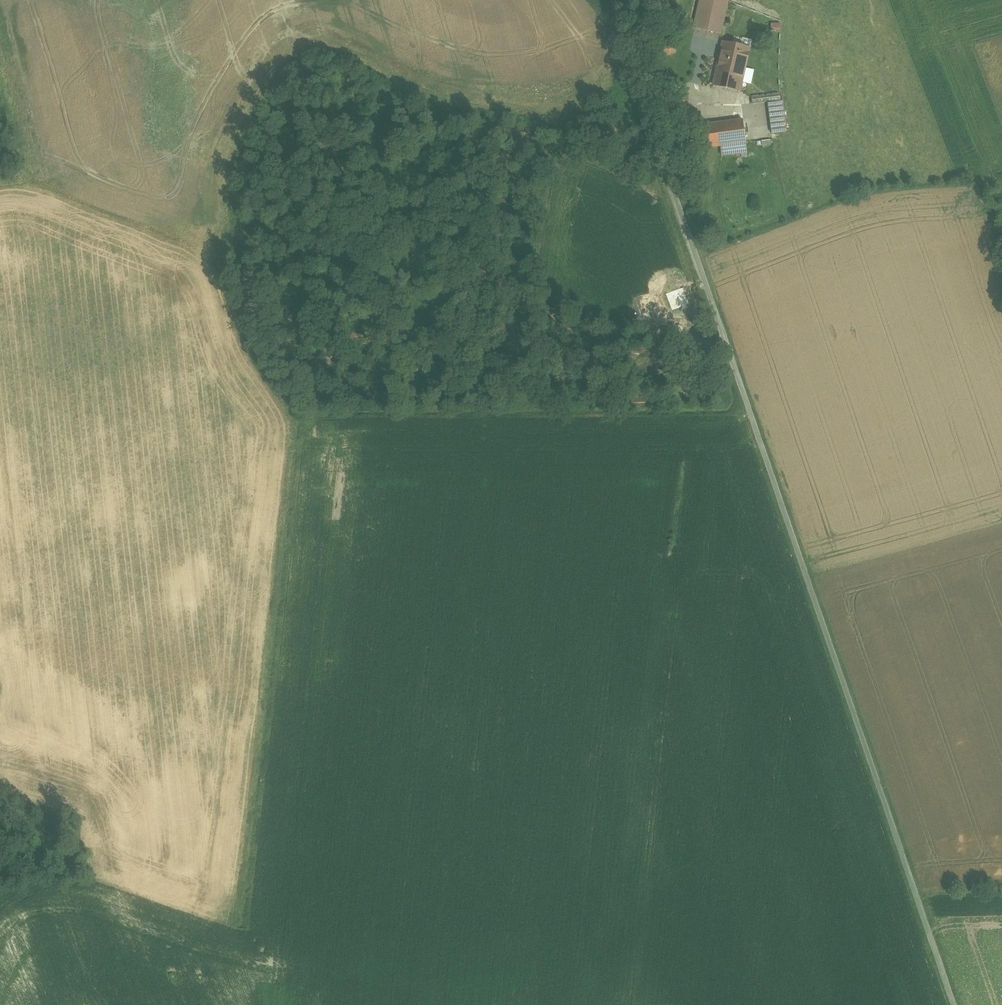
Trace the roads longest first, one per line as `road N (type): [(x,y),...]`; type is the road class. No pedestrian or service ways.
road 1 (unclassified): [(957,1004),(618,8),(623,0)]

